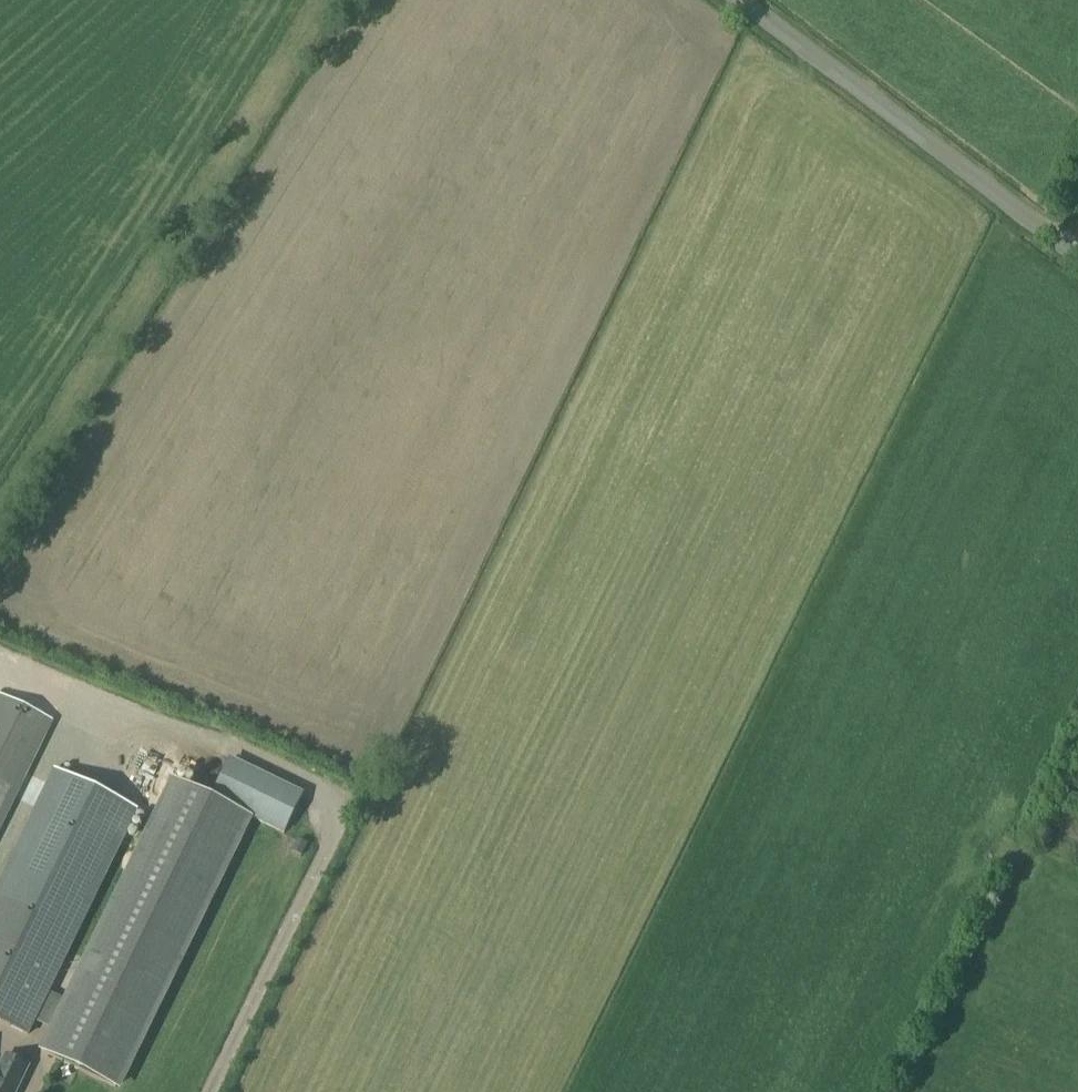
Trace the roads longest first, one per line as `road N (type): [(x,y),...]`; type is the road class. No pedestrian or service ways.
road 1 (unclassified): [(742,0),(1077,259)]

